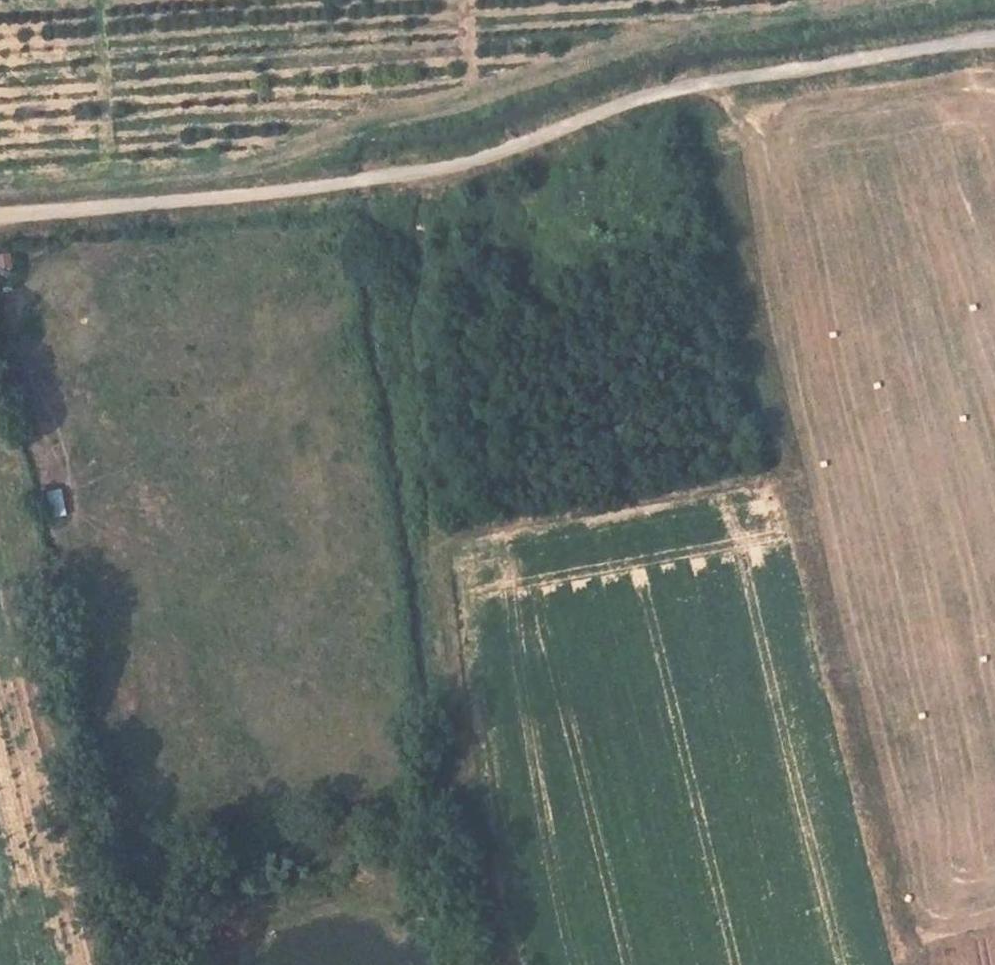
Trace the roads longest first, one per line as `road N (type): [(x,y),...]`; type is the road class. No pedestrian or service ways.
road 1 (track): [(0,220),(416,172),(480,159),(646,96),(994,38)]

